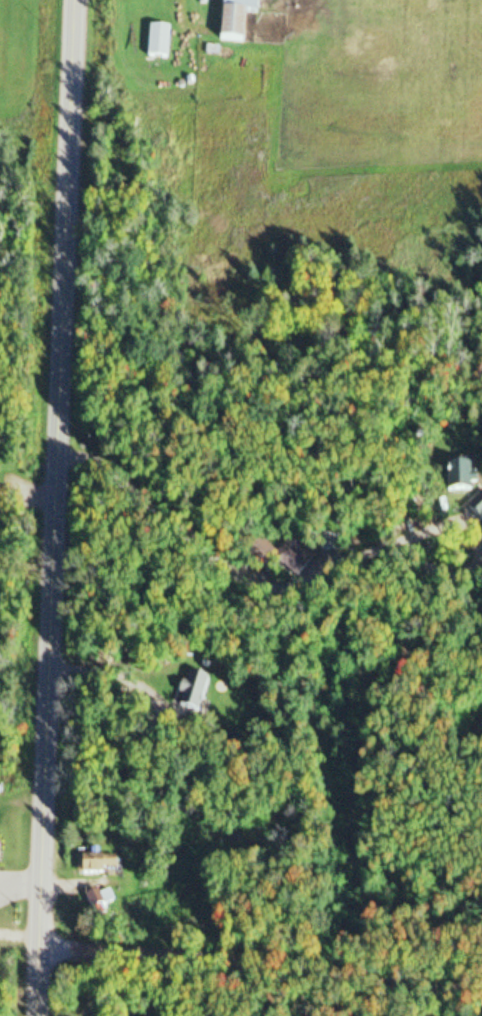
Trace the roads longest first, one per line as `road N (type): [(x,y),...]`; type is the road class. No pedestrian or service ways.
road 1 (tertiary): [(37,1015),(78,0)]
road 2 (residential): [(481,1012),(39,944)]

